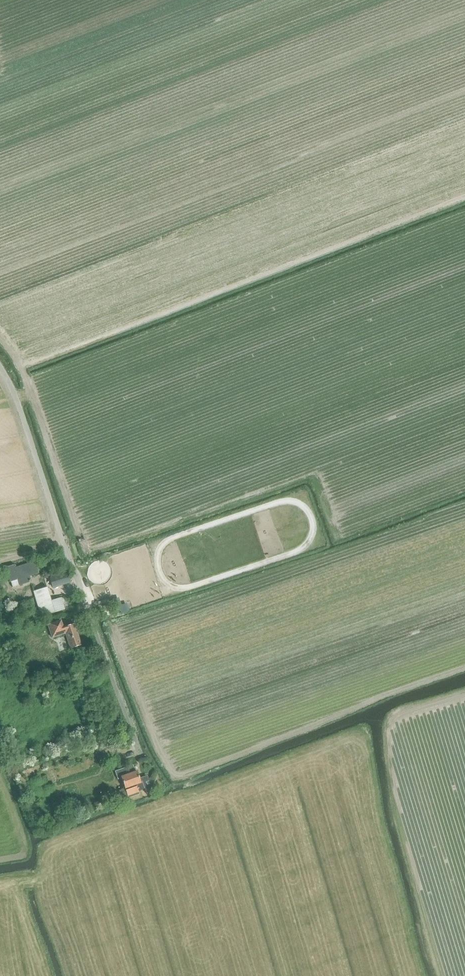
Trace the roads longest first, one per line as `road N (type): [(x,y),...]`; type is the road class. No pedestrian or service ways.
road 1 (track): [(464,491),(340,538),(316,477),(90,551),(80,537),(65,543)]
road 2 (unclassified): [(65,543),(0,368)]

